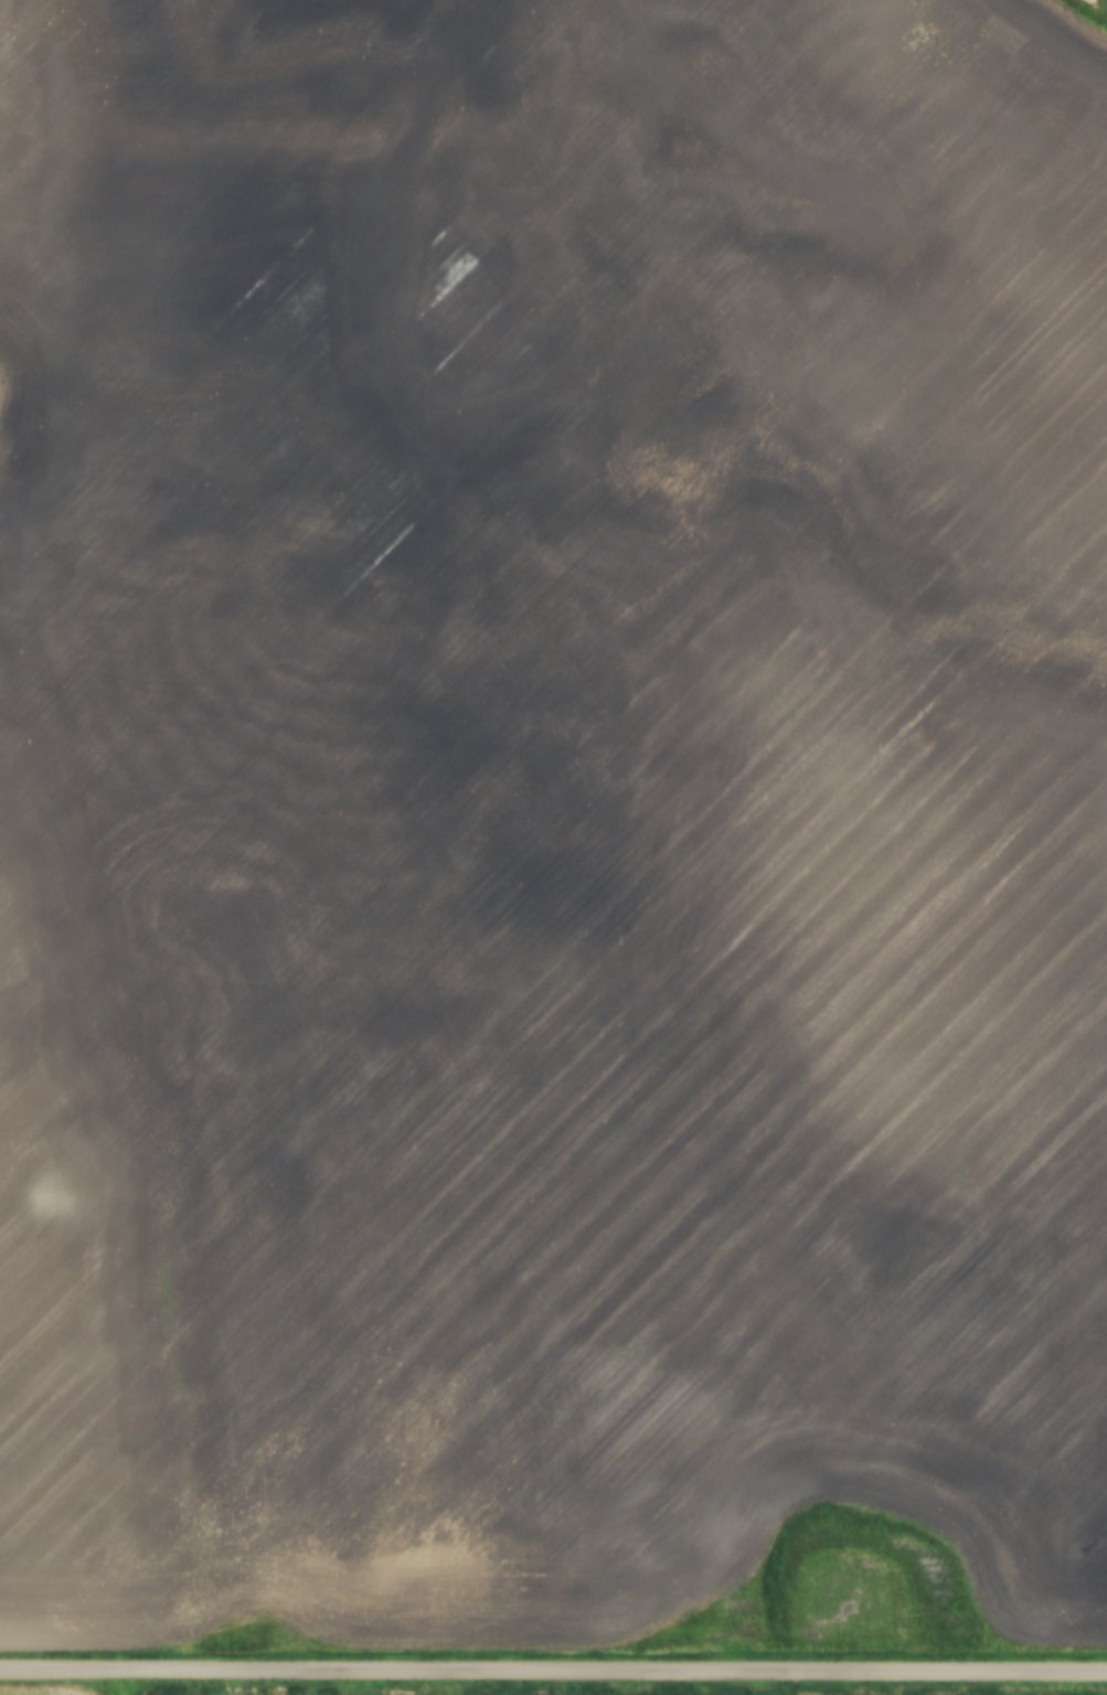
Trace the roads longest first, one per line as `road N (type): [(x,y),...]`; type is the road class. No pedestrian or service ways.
road 1 (residential): [(0,1667),(1106,1669)]

